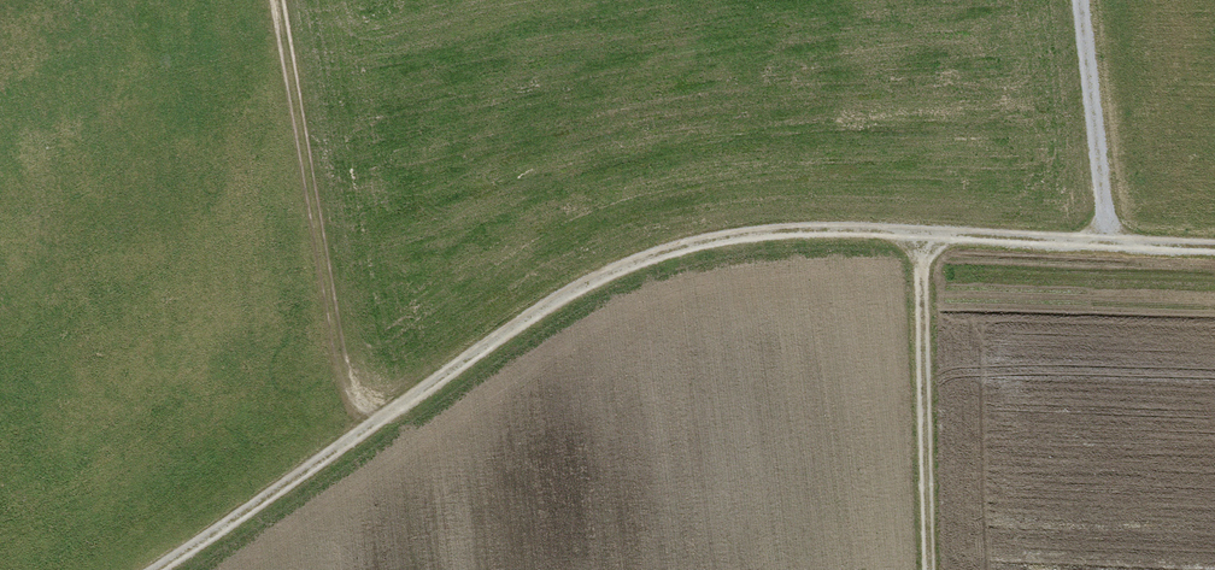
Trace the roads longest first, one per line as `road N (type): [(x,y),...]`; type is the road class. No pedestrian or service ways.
road 1 (track): [(1109,240),(778,229),(670,246),(574,291),(150,569)]
road 2 (track): [(353,440),(277,0)]
road 3 (track): [(1081,0),(1109,240),(1214,245)]
road 4 (track): [(933,569),(922,233)]

